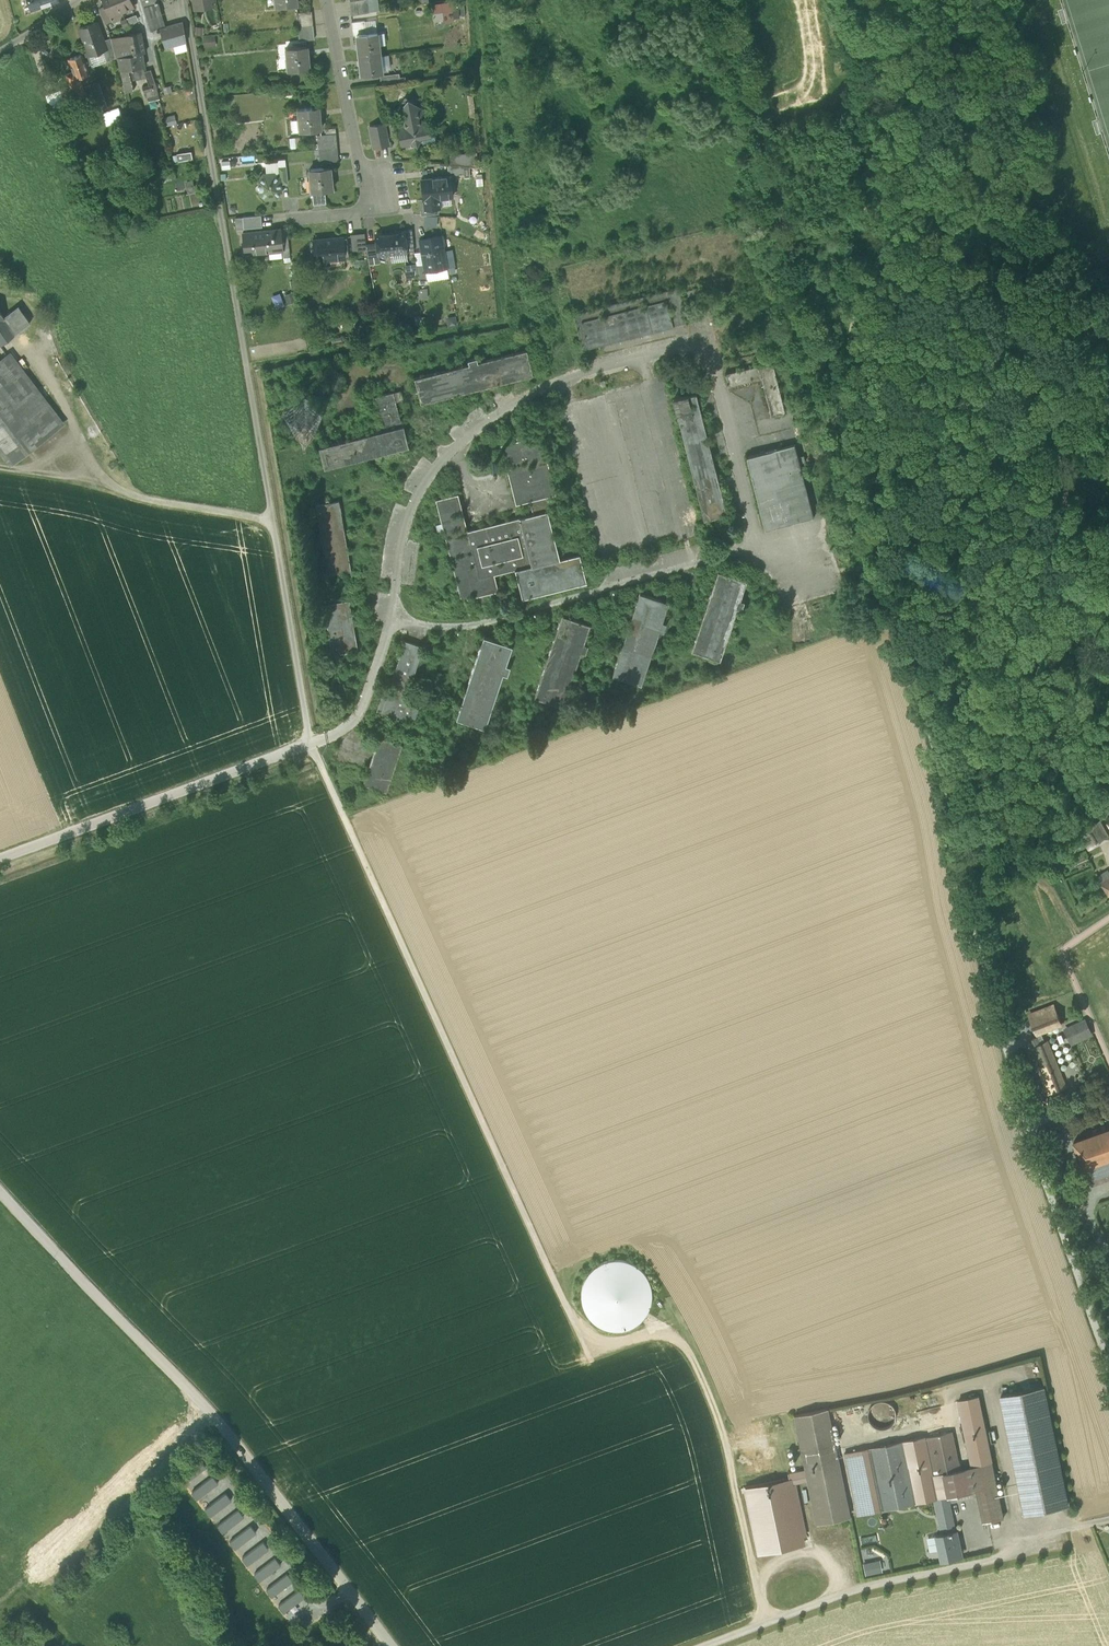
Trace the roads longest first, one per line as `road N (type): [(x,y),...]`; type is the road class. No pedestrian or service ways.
road 1 (track): [(310,744),(583,1342),(599,1350),(661,1330),(682,1340),(720,1424),(766,1623)]
road 2 (track): [(310,744),(185,0)]
road 3 (unclassified): [(0,1191),(212,1414),(390,1645)]
road 4 (unclassified): [(1108,1366),(1003,1030)]
road 5 (unclassified): [(310,744),(0,860)]
road 6 (residential): [(326,0),(369,212),(293,219)]
road 7 (unclassified): [(273,521),(0,464)]
road 8 (track): [(863,1586),(705,1645)]

